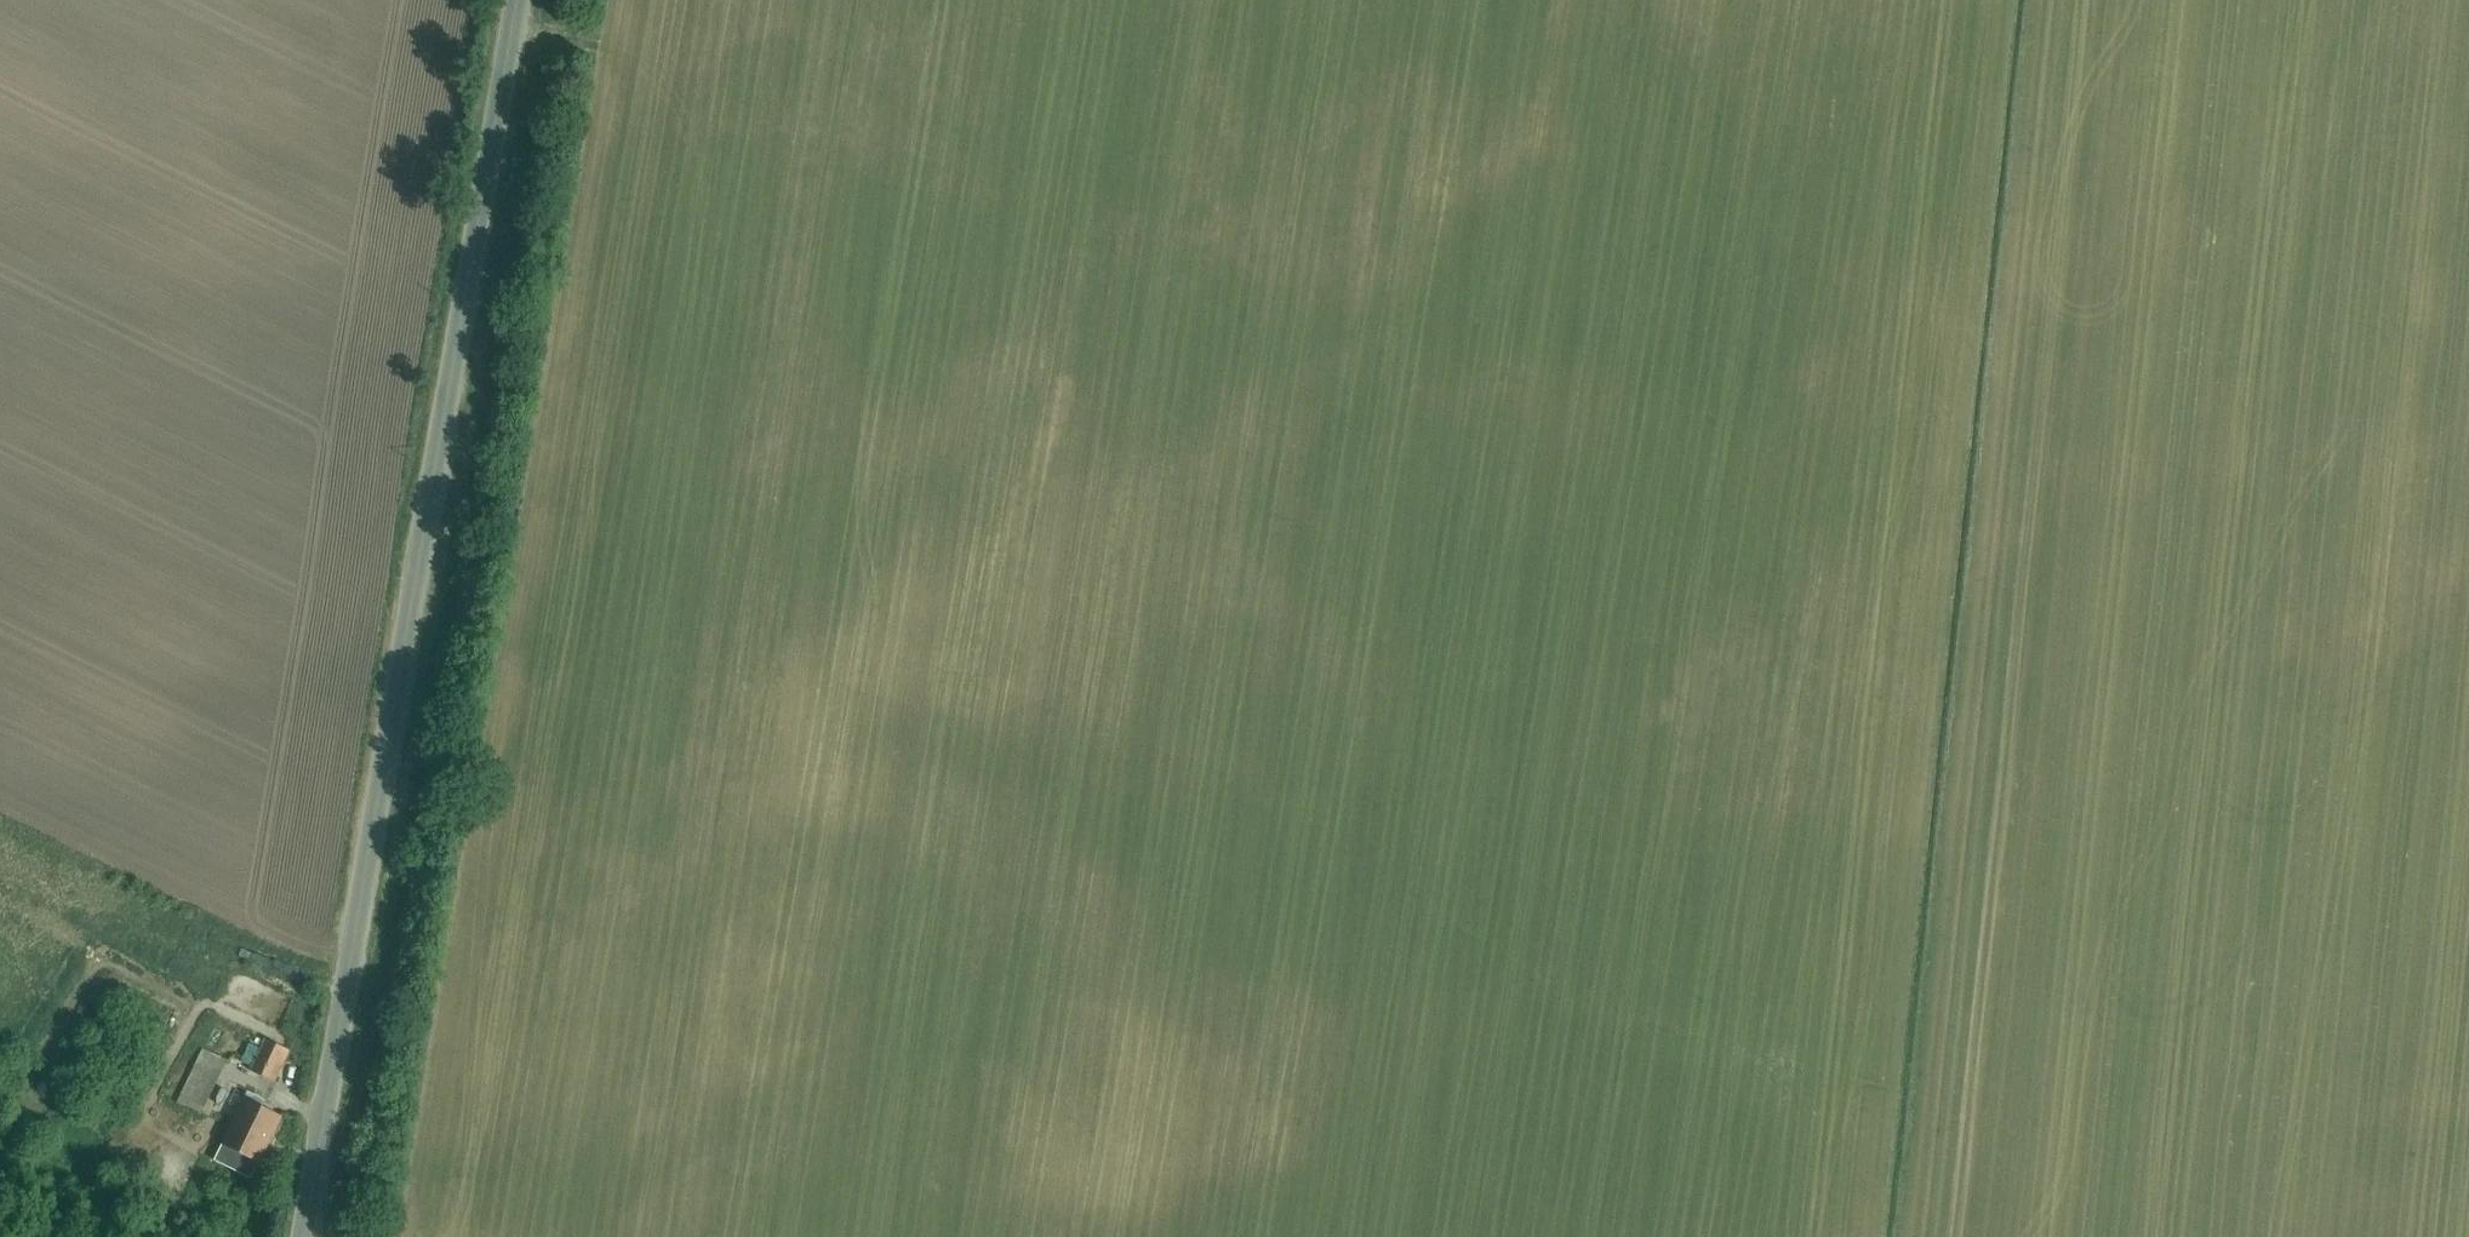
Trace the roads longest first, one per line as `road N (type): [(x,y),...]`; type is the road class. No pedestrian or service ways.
road 1 (unclassified): [(302,1236),(521,0)]

